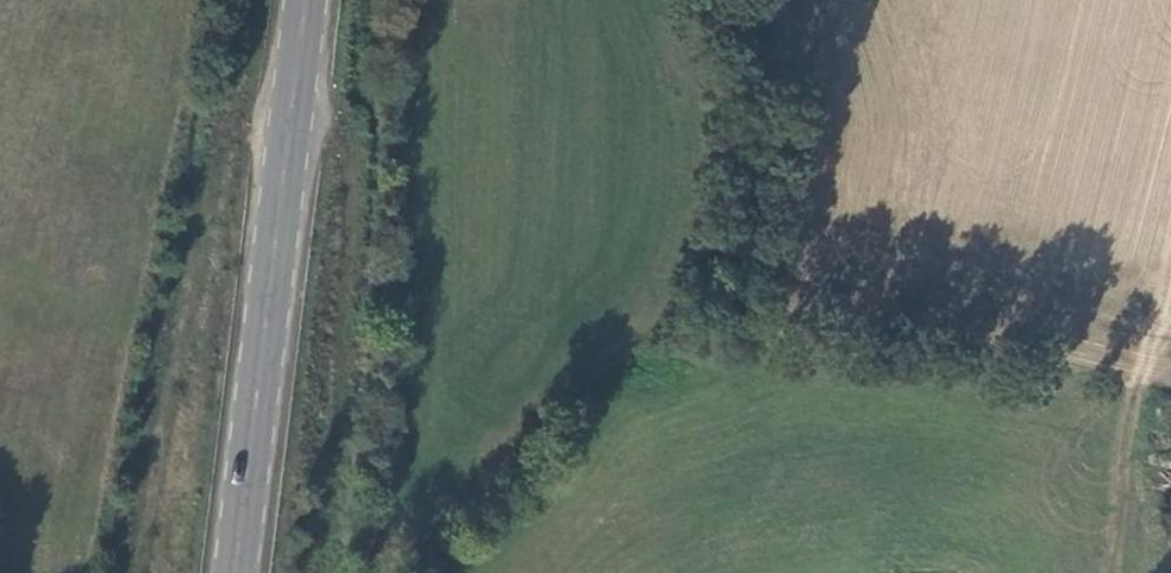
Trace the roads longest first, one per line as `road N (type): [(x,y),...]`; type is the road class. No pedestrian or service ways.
road 1 (primary): [(305,0),(234,572)]
road 2 (track): [(291,113),(244,119),(226,138),(141,572)]
road 3 (unclassified): [(1111,572),(1146,389)]

